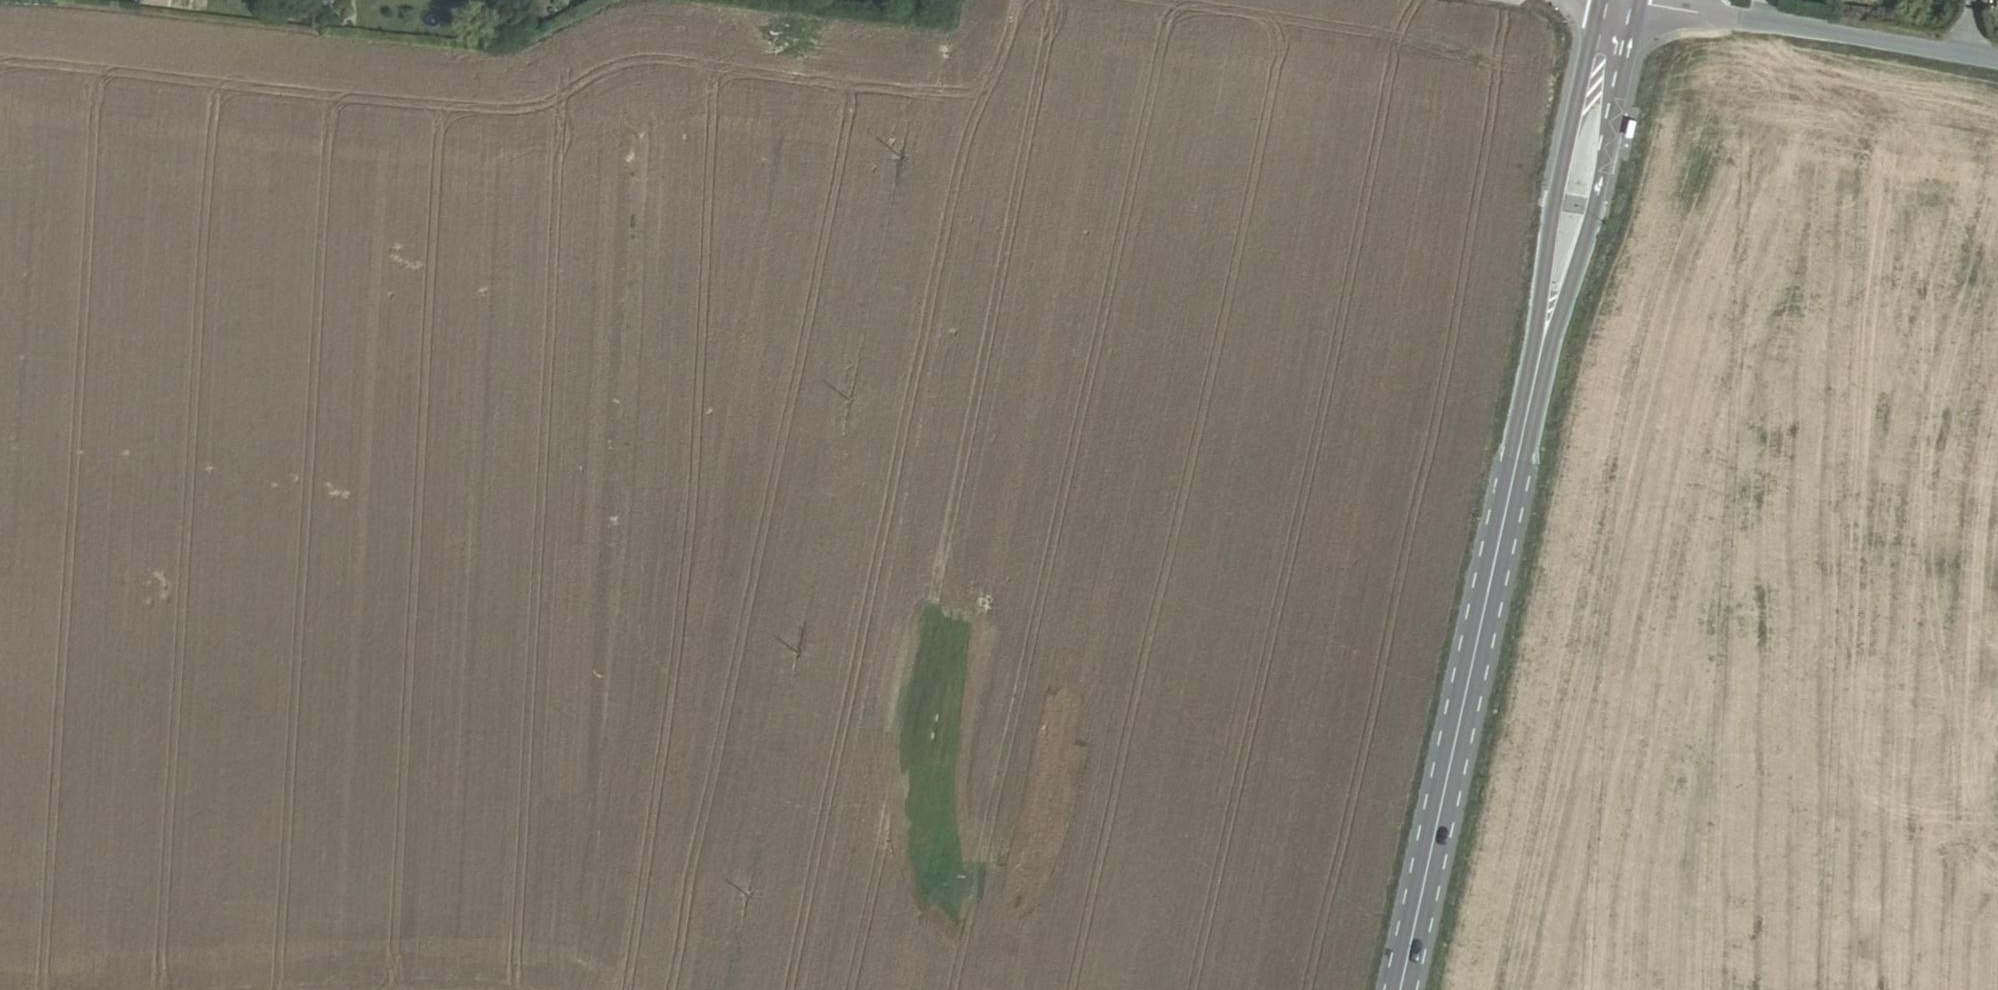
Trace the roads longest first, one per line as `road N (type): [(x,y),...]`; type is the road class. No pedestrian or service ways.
road 1 (primary): [(1399,989),(1617,0)]
road 2 (residential): [(1997,62),(1631,0)]

